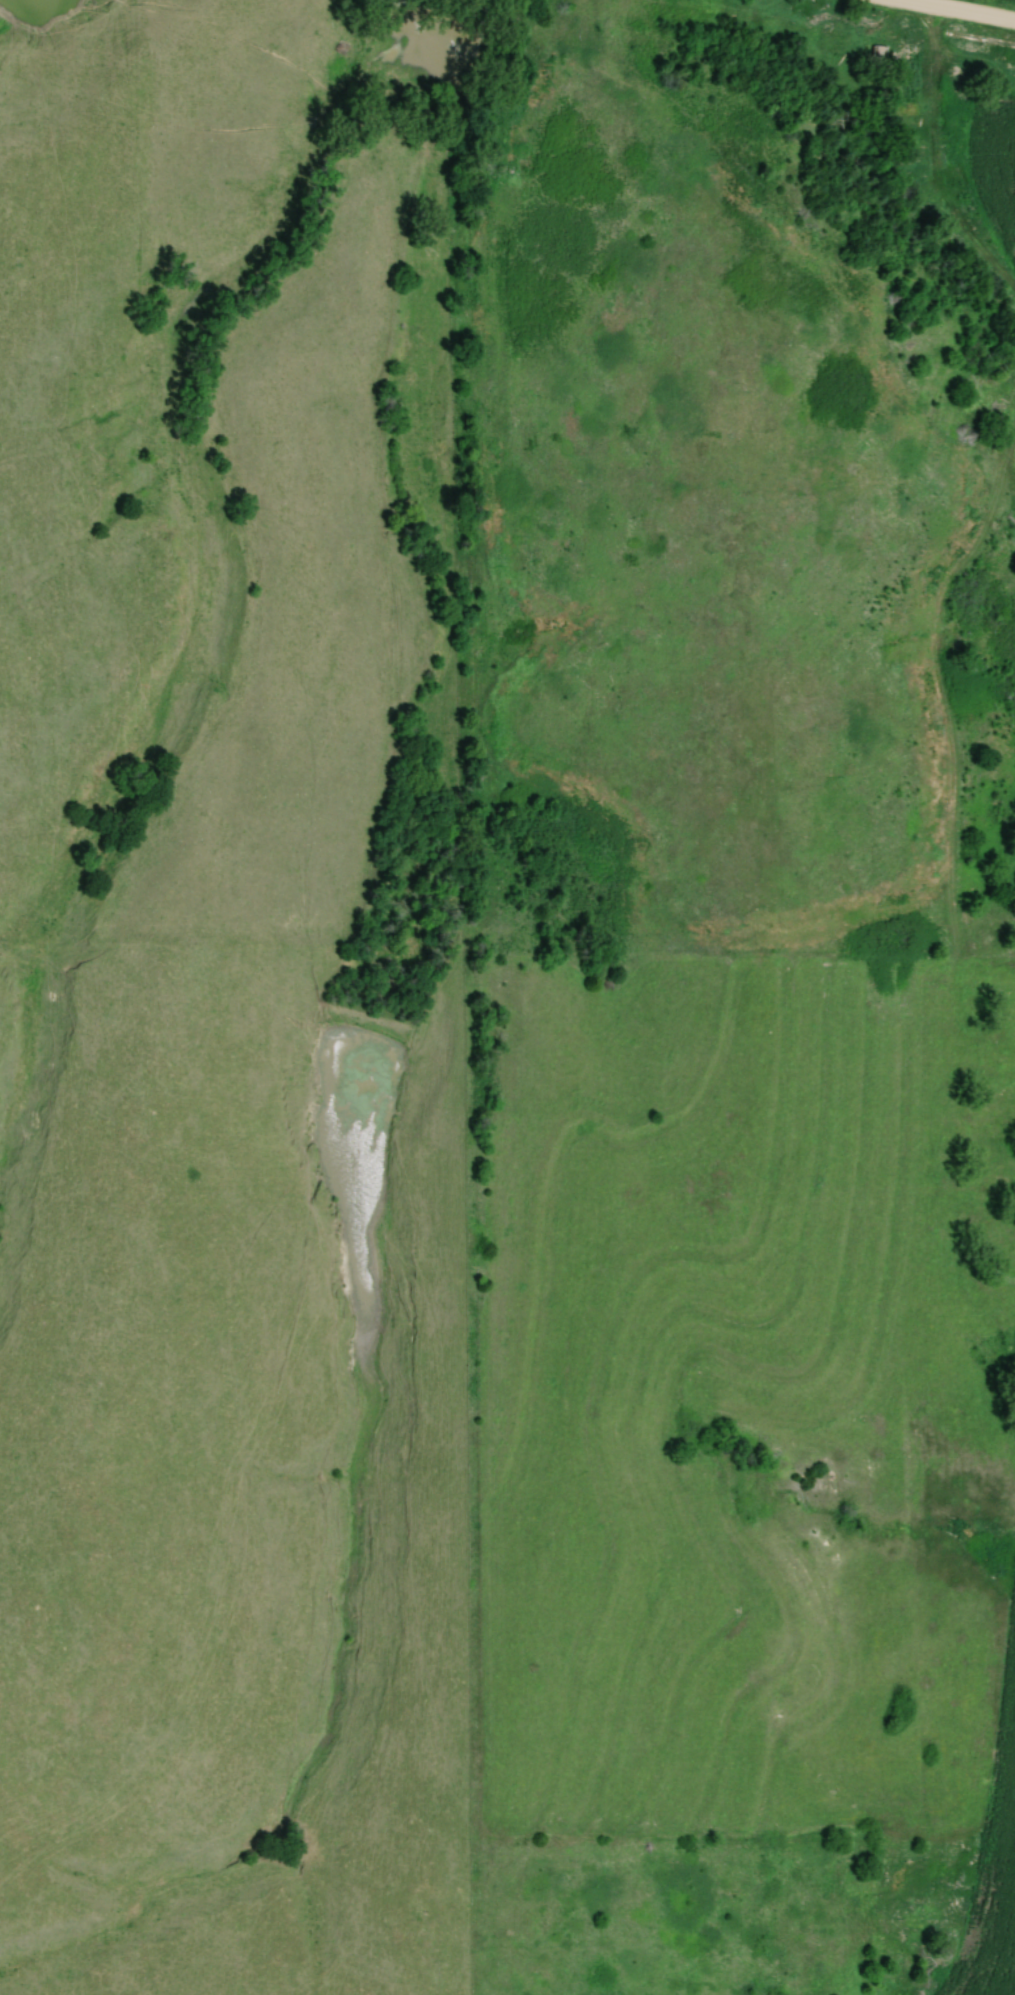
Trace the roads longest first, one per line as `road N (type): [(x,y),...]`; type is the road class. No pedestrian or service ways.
road 1 (tertiary): [(1014,24),(893,0)]

